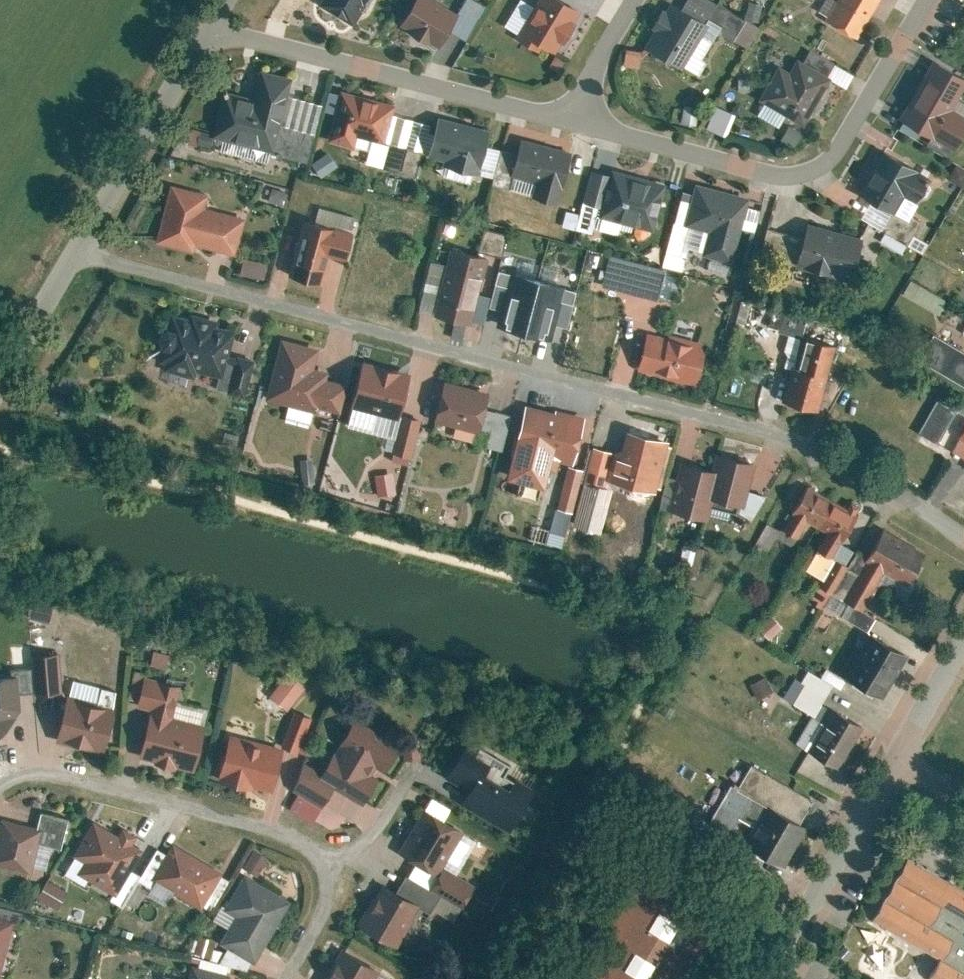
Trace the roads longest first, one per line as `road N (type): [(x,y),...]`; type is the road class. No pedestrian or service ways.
road 1 (residential): [(963,537),(775,434),(70,245)]
road 2 (residential): [(928,0),(839,148),(810,168),(560,116)]
road 3 (residential): [(560,116),(202,24)]
road 4 (residential): [(344,859),(172,800),(79,778),(29,772),(0,783)]
road 5 (unclassified): [(70,245),(202,24)]
road 6 (residential): [(898,761),(761,978)]
road 7 (unclassified): [(0,366),(70,245)]
road 8 (residential): [(272,978),(344,859)]
road 9 (residential): [(963,639),(898,761)]
road 10 (residential): [(621,0),(560,116)]

